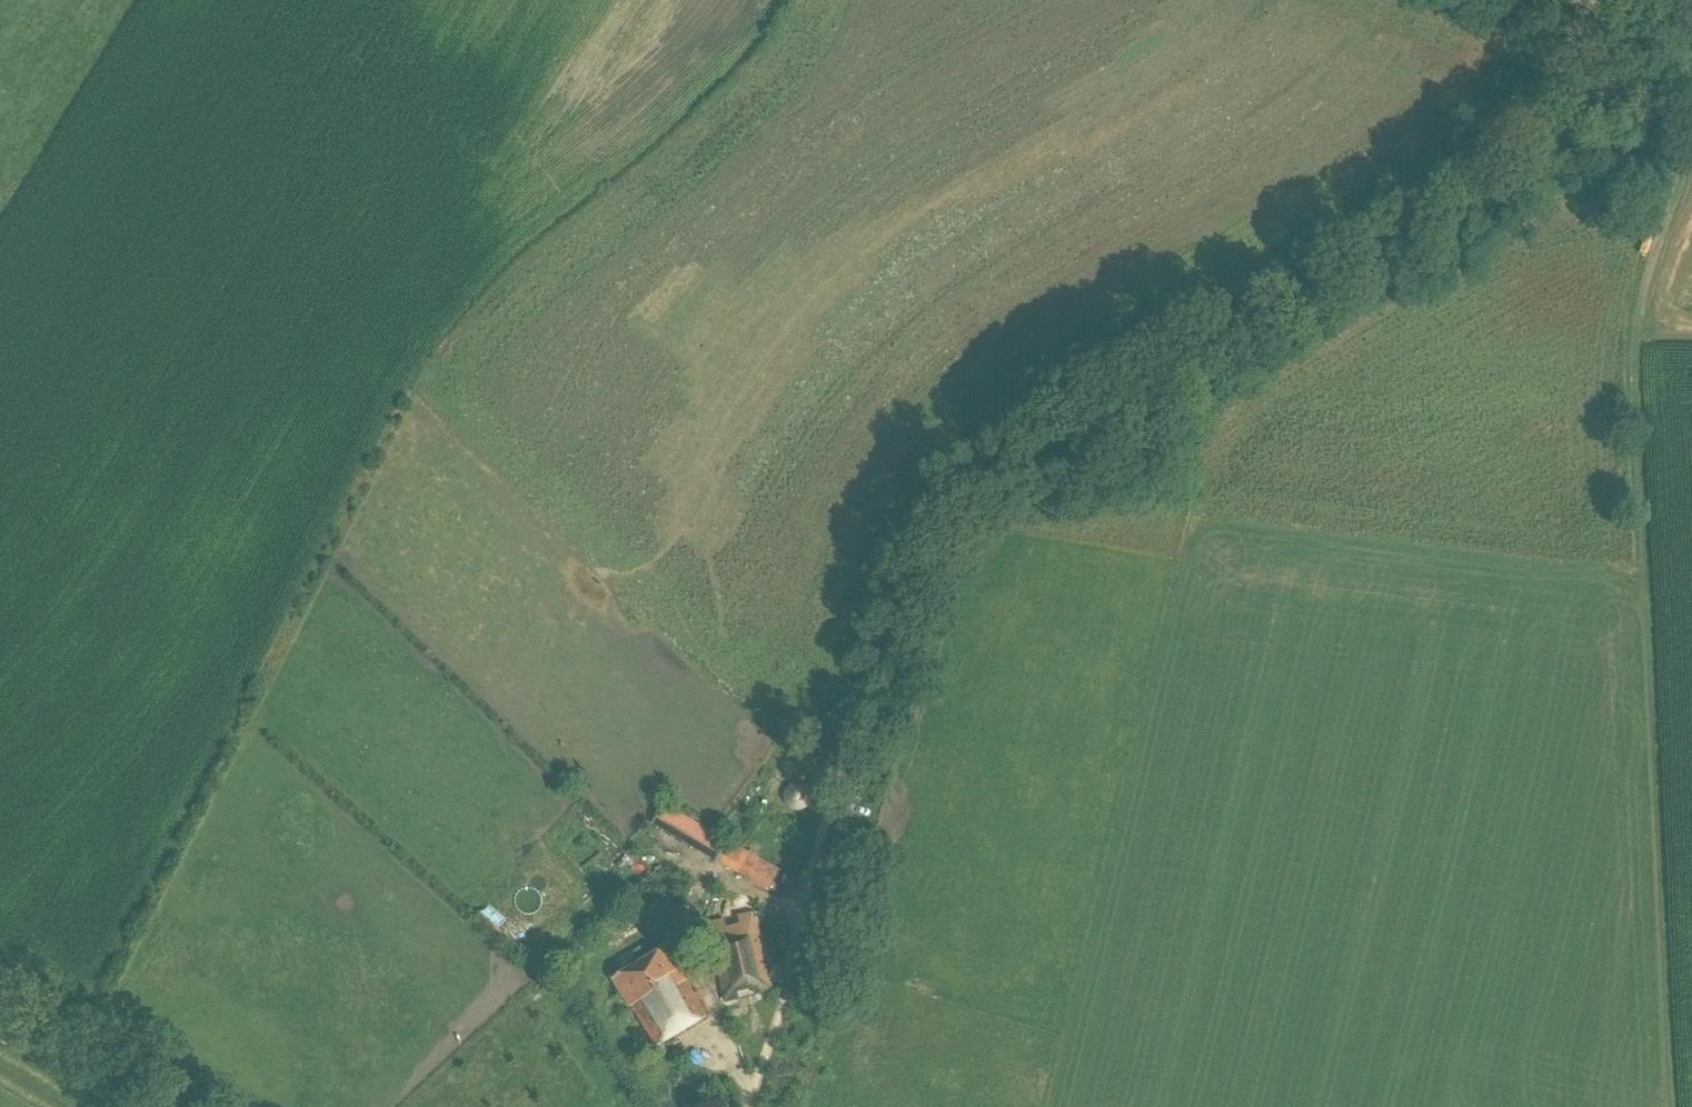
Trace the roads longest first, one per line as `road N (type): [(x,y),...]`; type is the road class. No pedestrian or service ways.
road 1 (track): [(754,1106),(886,584),(922,520),(974,482),(1511,177),(1631,74),(1691,9)]
road 2 (track): [(1691,128),(1638,319),(1668,1106)]
road 3 (unclassified): [(132,1106),(0,1034)]

